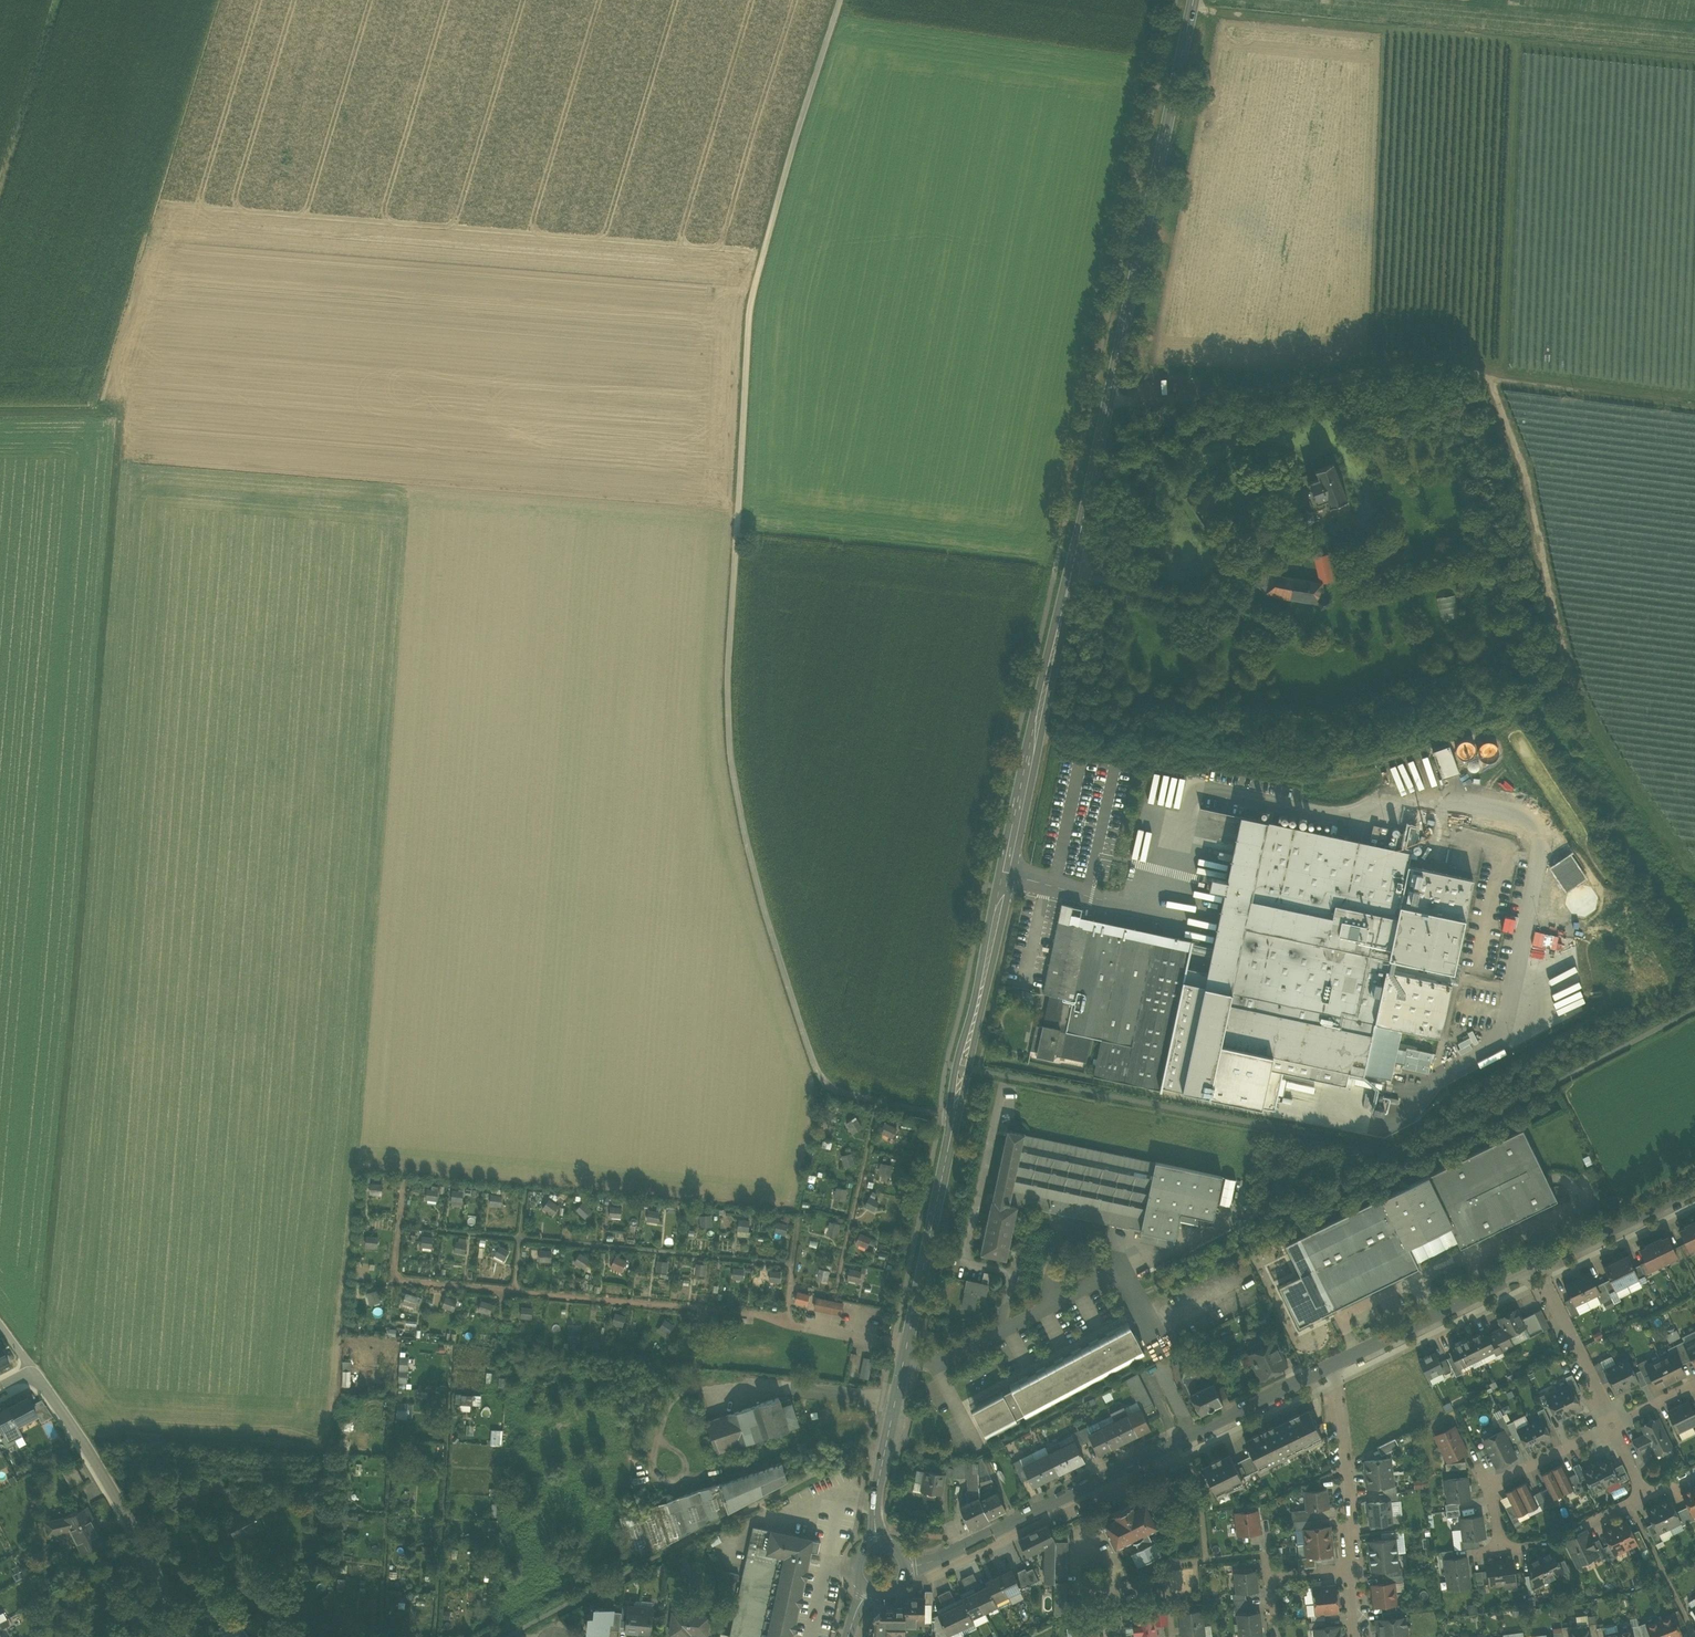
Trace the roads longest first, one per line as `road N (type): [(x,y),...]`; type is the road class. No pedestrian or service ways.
road 1 (unclassified): [(840,0),(749,306),(728,677),(731,763),(745,839),(817,1072),(839,1094),(954,1118)]
road 2 (track): [(0,414),(113,413),(74,960),(33,1369)]
road 3 (track): [(1694,403),(1417,368),(1107,406)]
road 4 (secondary): [(1072,569),(1193,0)]
road 5 (secondary): [(954,1118),(1072,569)]
road 6 (residential): [(1335,1365),(906,1568)]
road 7 (secondary): [(878,1544),(875,1502),(954,1118)]
road 8 (residential): [(188,1636),(118,1501),(33,1369)]
road 9 (residential): [(1537,1266),(1335,1365)]
road 10 (residential): [(1355,1568),(1335,1365)]
road 11 (residential): [(1072,569),(1187,604),(1242,564)]
road 12 (residential): [(1612,1425),(1537,1266)]
road 13 (residential): [(1694,1188),(1537,1266)]
road 14 (residential): [(1612,1425),(1488,1486)]

